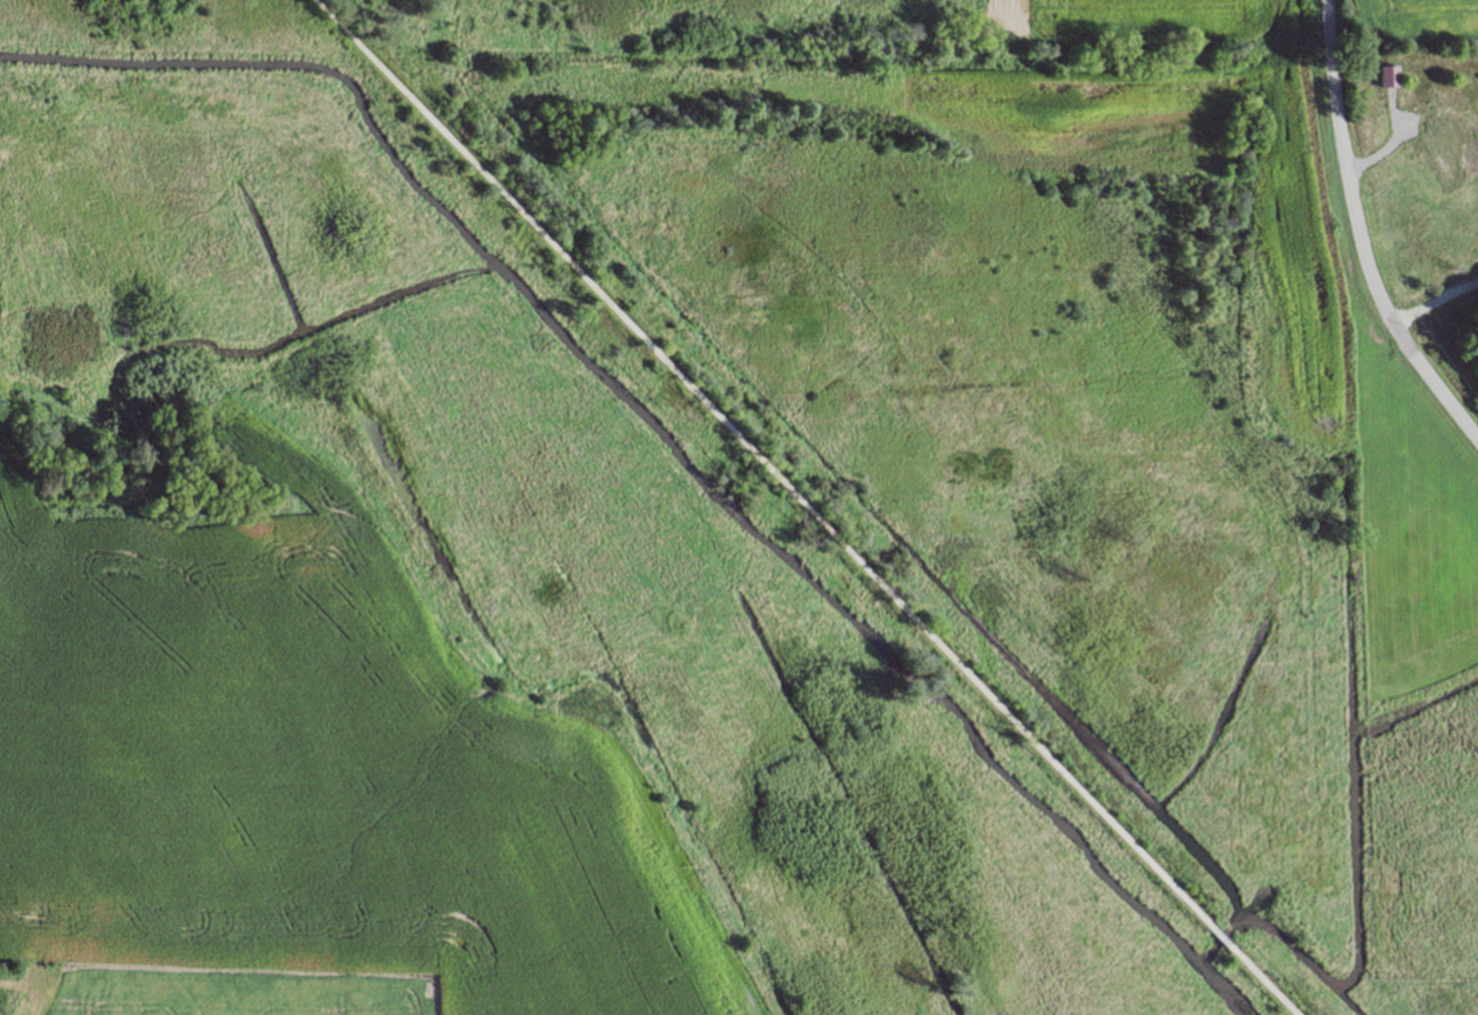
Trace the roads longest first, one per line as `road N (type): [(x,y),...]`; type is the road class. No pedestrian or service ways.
road 1 (residential): [(1477,444),(1392,333),(1364,255),(1329,0)]

